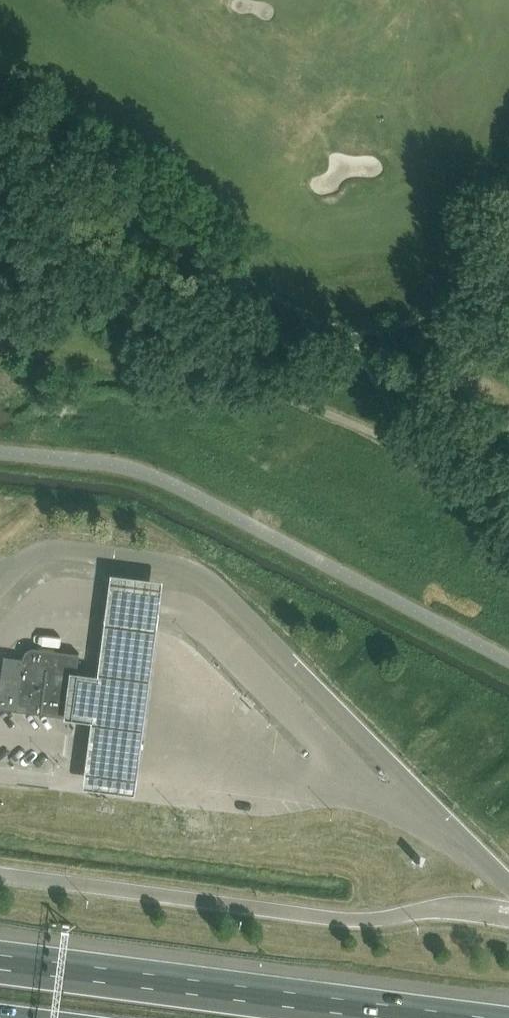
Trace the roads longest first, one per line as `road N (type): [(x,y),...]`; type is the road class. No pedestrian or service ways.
road 1 (motorway): [(436,1017),(0,961)]

